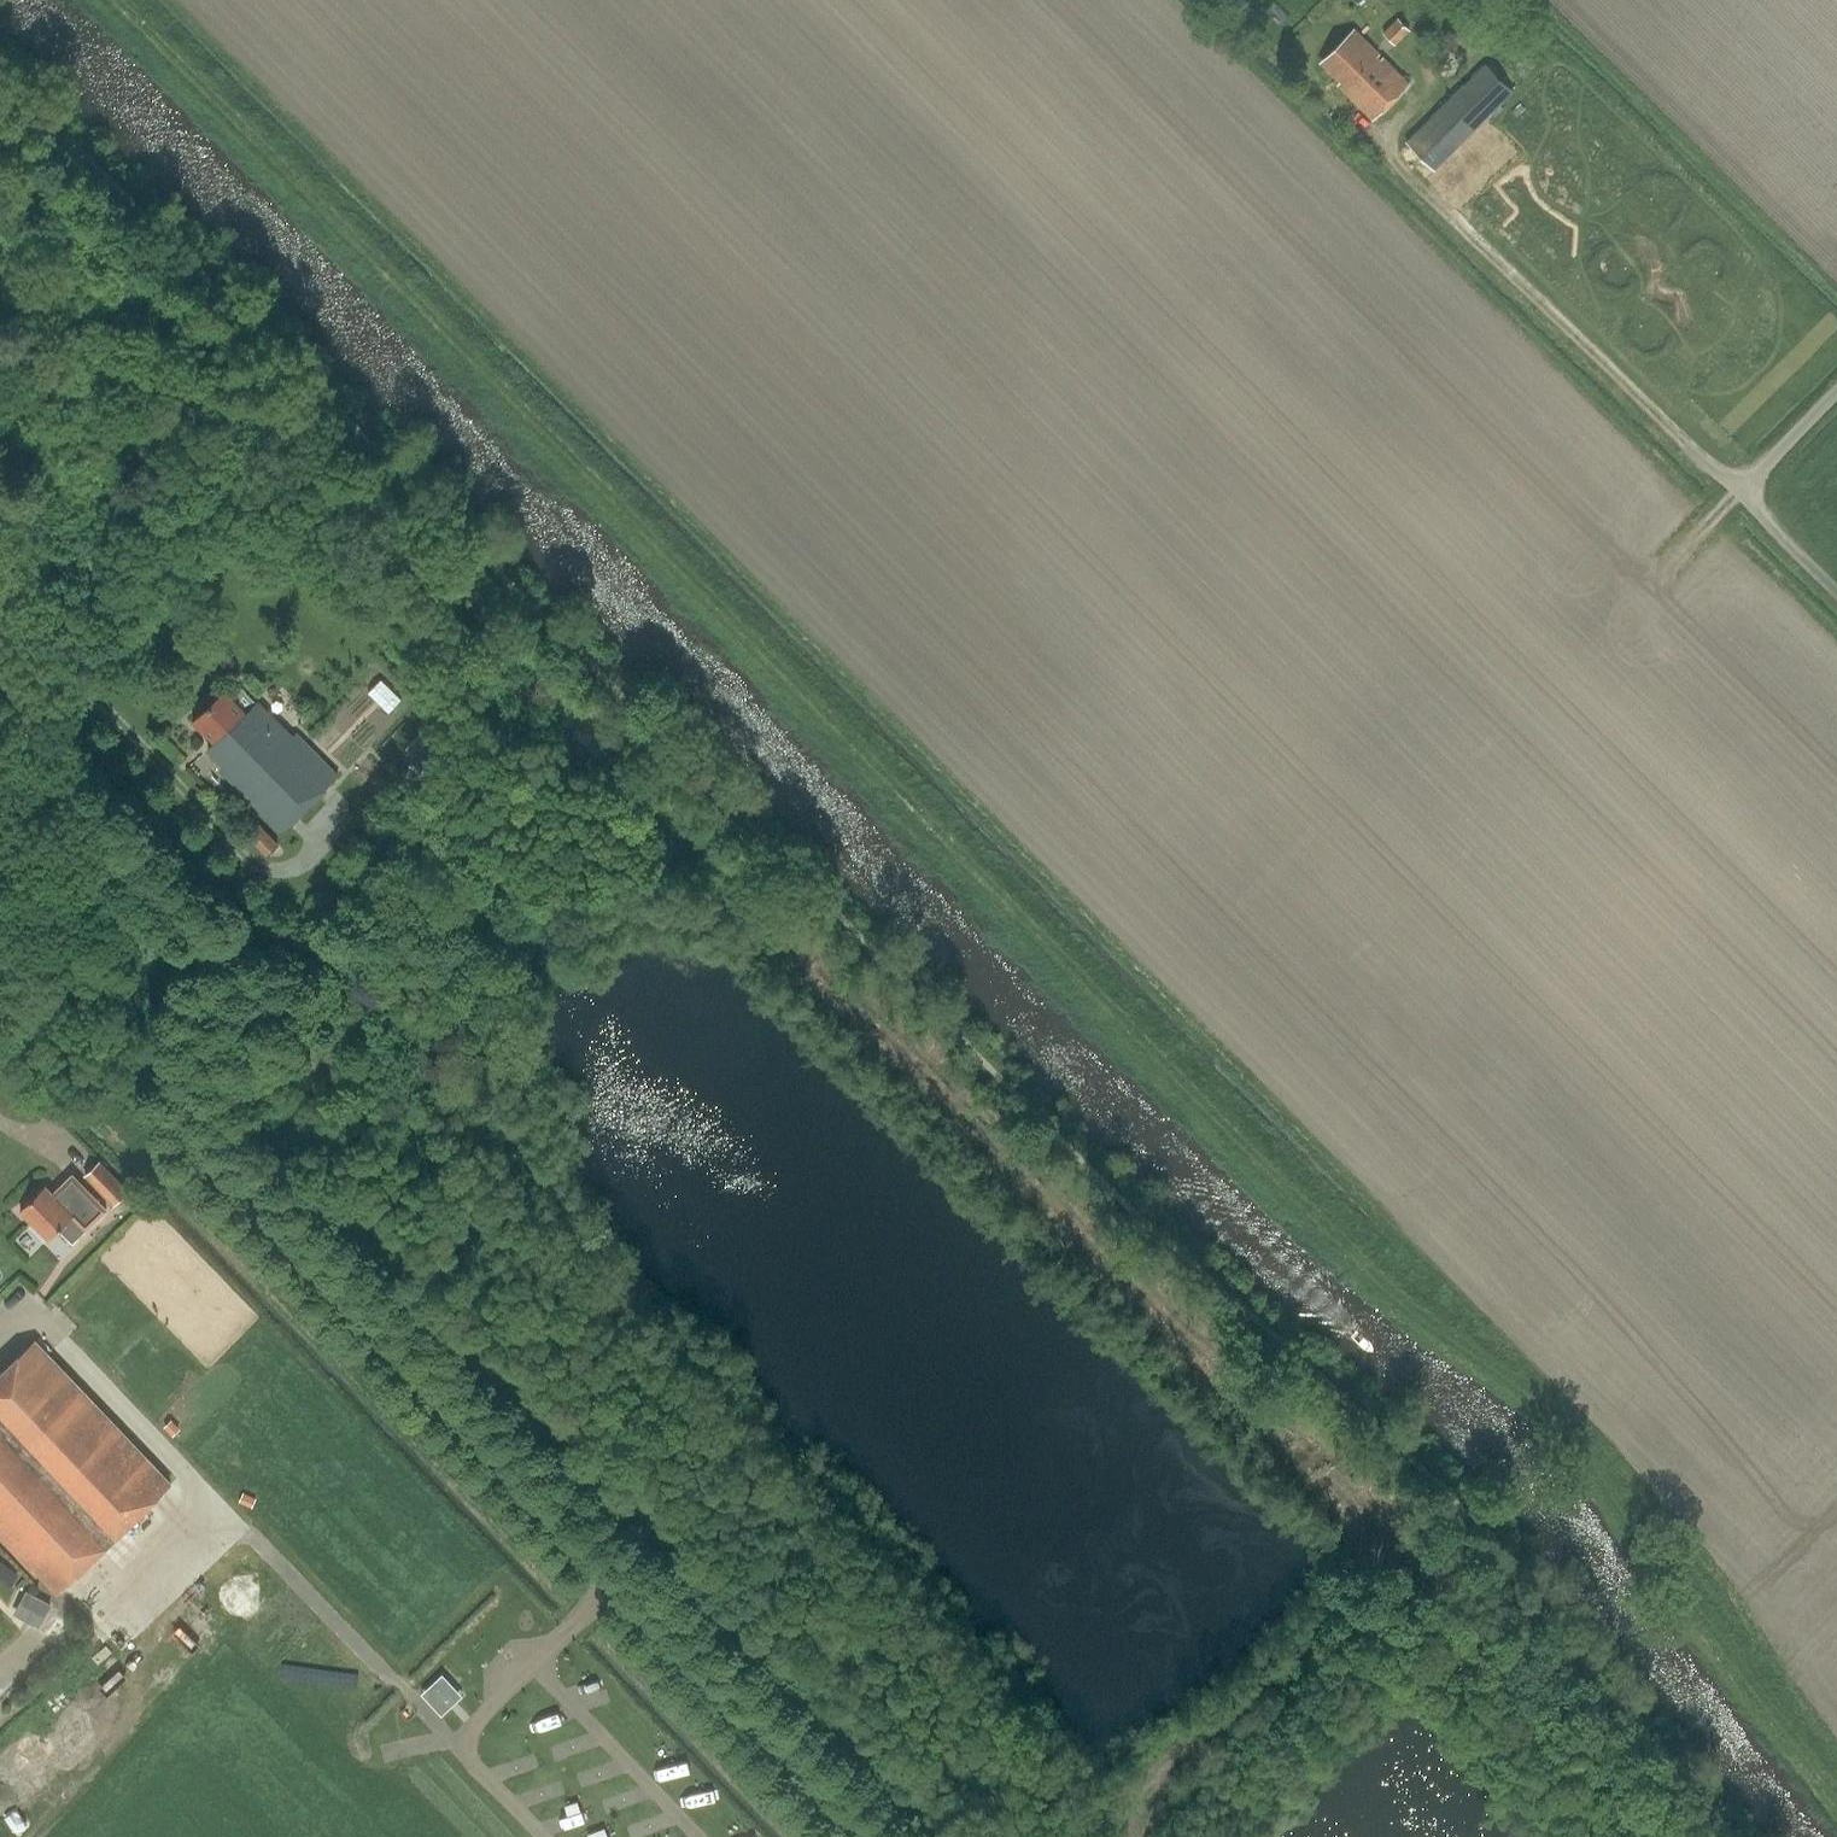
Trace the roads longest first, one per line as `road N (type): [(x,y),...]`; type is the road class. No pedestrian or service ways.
road 1 (unclassified): [(0,647),(12,652),(32,746),(48,779),(202,945),(189,1115),(209,1166),(862,1836)]
road 2 (track): [(1435,196),(1739,494)]
road 3 (unclassified): [(1836,395),(1739,494),(1738,516),(1836,612)]

